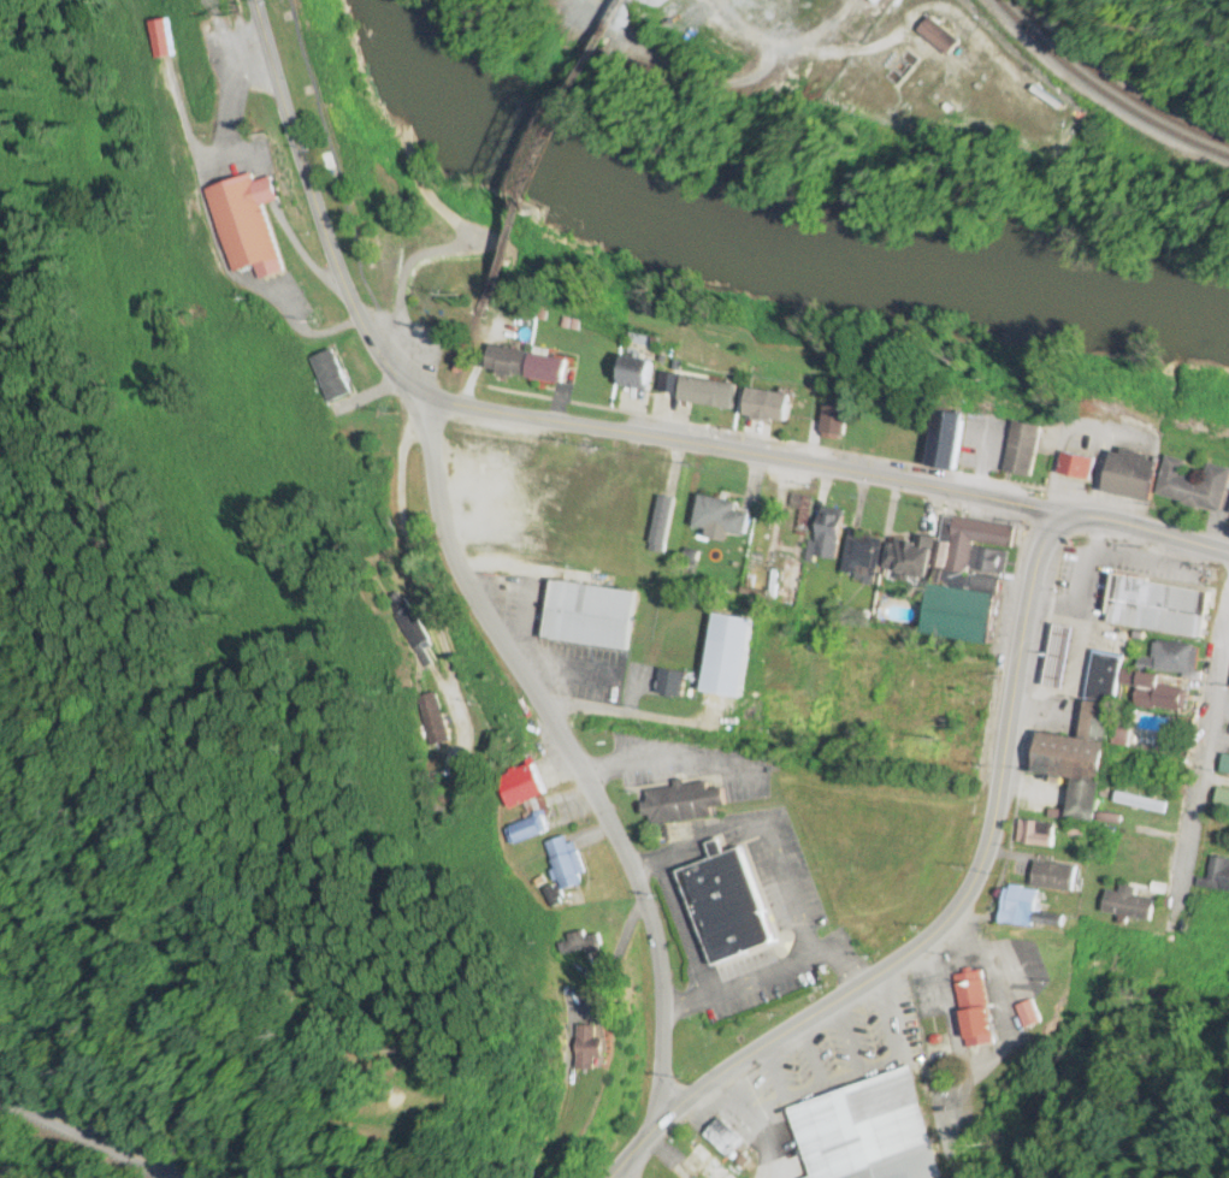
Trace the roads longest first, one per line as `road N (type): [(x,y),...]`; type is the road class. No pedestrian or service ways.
road 1 (secondary): [(1053,526),(1044,516),(912,483),(462,406),(397,384),(355,325),(249,0)]
road 2 (residential): [(0,903),(82,919),(177,965),(331,979),(374,991),(413,1028),(445,1089),(443,1118),(421,1147),(402,1148),(209,1049),(43,989)]
road 3 (primary): [(1053,526),(1036,557),(994,816),(956,908),(888,971),(684,1108),(612,1177)]
road 4 (residential): [(654,1135),(658,1004),(642,908),(574,768),(441,546),(421,393)]
road 5 (residential): [(1177,907),(1228,591)]
road 6 (primary): [(166,1177),(0,1099)]
road 7 (primary): [(1228,552),(1095,519),(1053,526)]

